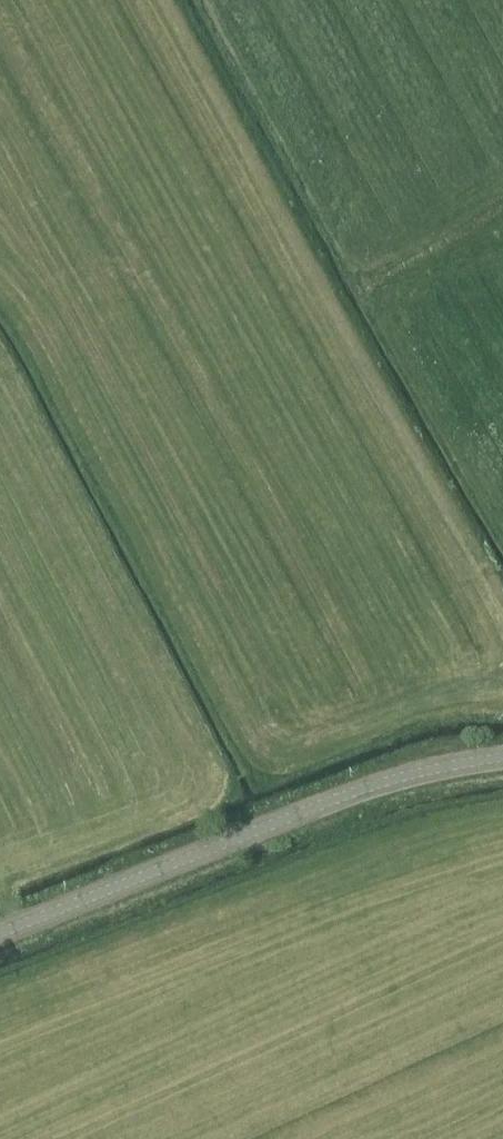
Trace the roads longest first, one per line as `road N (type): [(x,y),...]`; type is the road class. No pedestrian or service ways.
road 1 (tertiary): [(0,933),(375,786),(502,758)]

